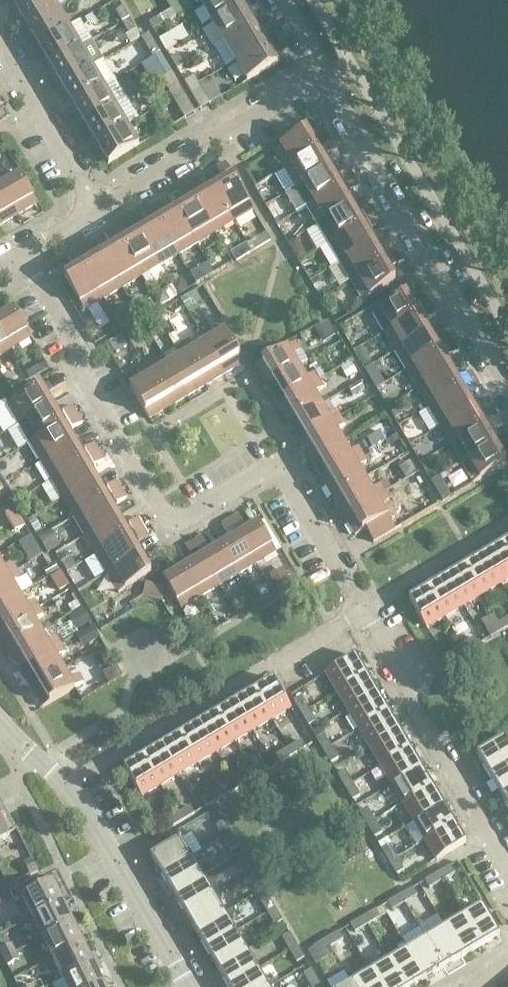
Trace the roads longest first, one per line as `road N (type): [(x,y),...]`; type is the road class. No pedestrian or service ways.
road 1 (residential): [(507,855),(290,475),(267,467),(185,515),(154,509),(79,377),(75,344),(22,260)]
road 2 (residential): [(321,70),(507,410)]
road 3 (residential): [(185,986),(75,793),(0,716)]
road 4 (residential): [(78,210),(321,70)]
road 5 (residential): [(78,210),(0,62)]

